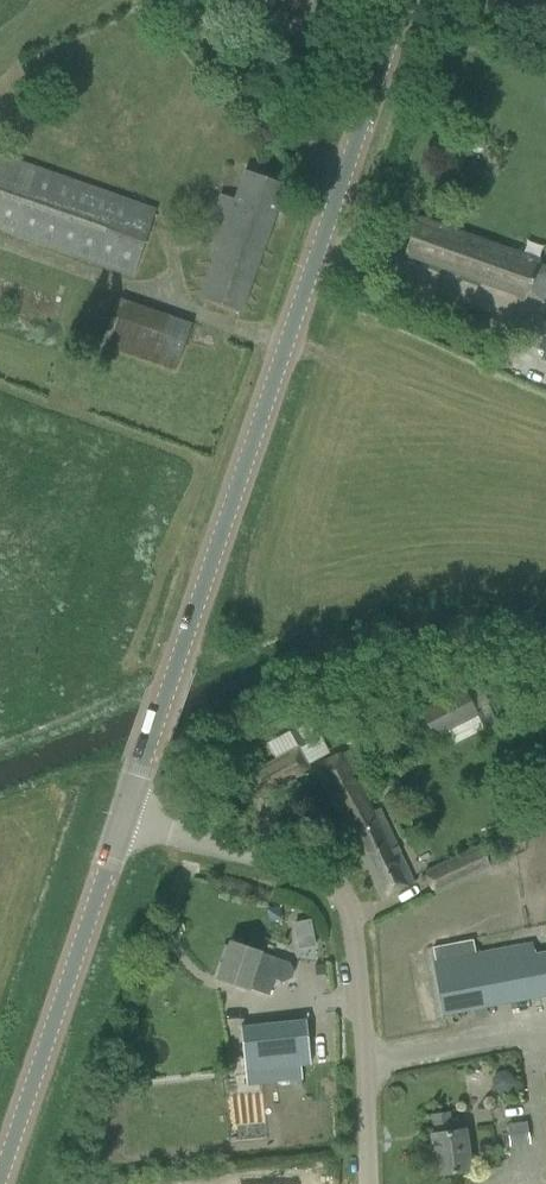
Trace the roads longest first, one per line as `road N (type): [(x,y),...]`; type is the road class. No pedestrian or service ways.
road 1 (tertiary): [(127,832),(172,676),(408,0)]
road 2 (unclassified): [(369,1183),(351,907),(335,887),(264,860),(127,832)]
road 3 (tertiary): [(3,1183),(127,832)]
road 4 (track): [(341,191),(174,0)]

